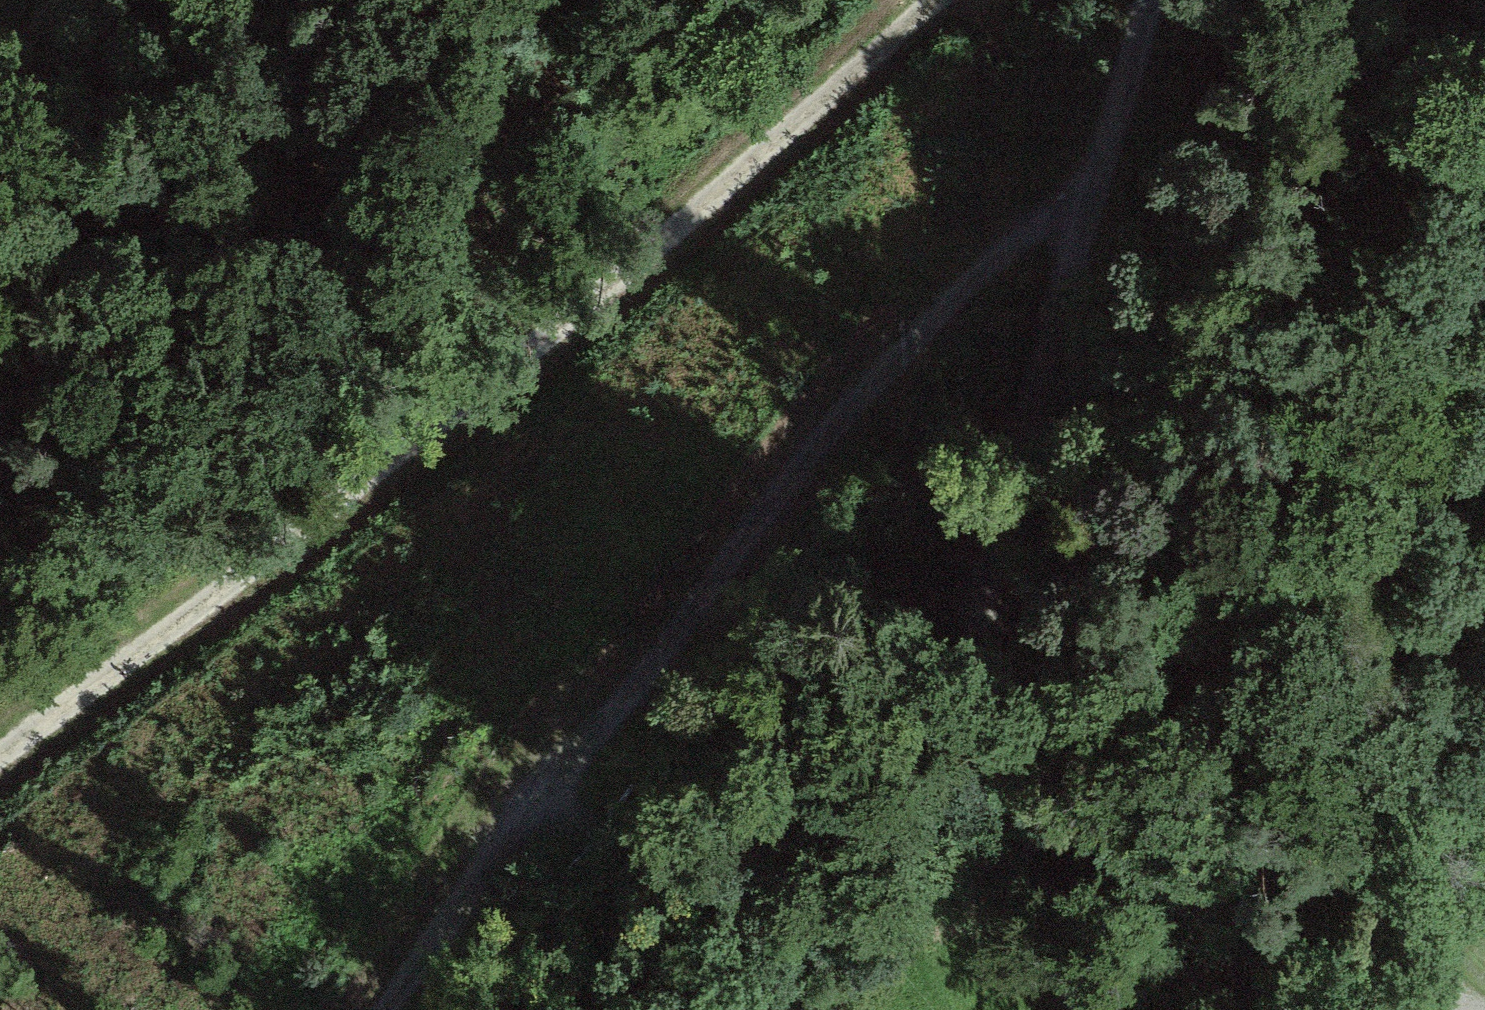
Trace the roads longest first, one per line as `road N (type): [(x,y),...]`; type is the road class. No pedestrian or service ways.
road 1 (track): [(946,0),(584,316),(0,747)]
road 2 (track): [(1108,149),(907,334),(393,1009)]
road 3 (track): [(1484,132),(1426,271),(1392,423),(1382,569),(1420,924),(1464,1009)]
road 4 (track): [(1108,149),(996,488),(972,581),(968,678),(1000,794),(1091,1009)]
road 5 (track): [(1155,0),(1108,149)]

